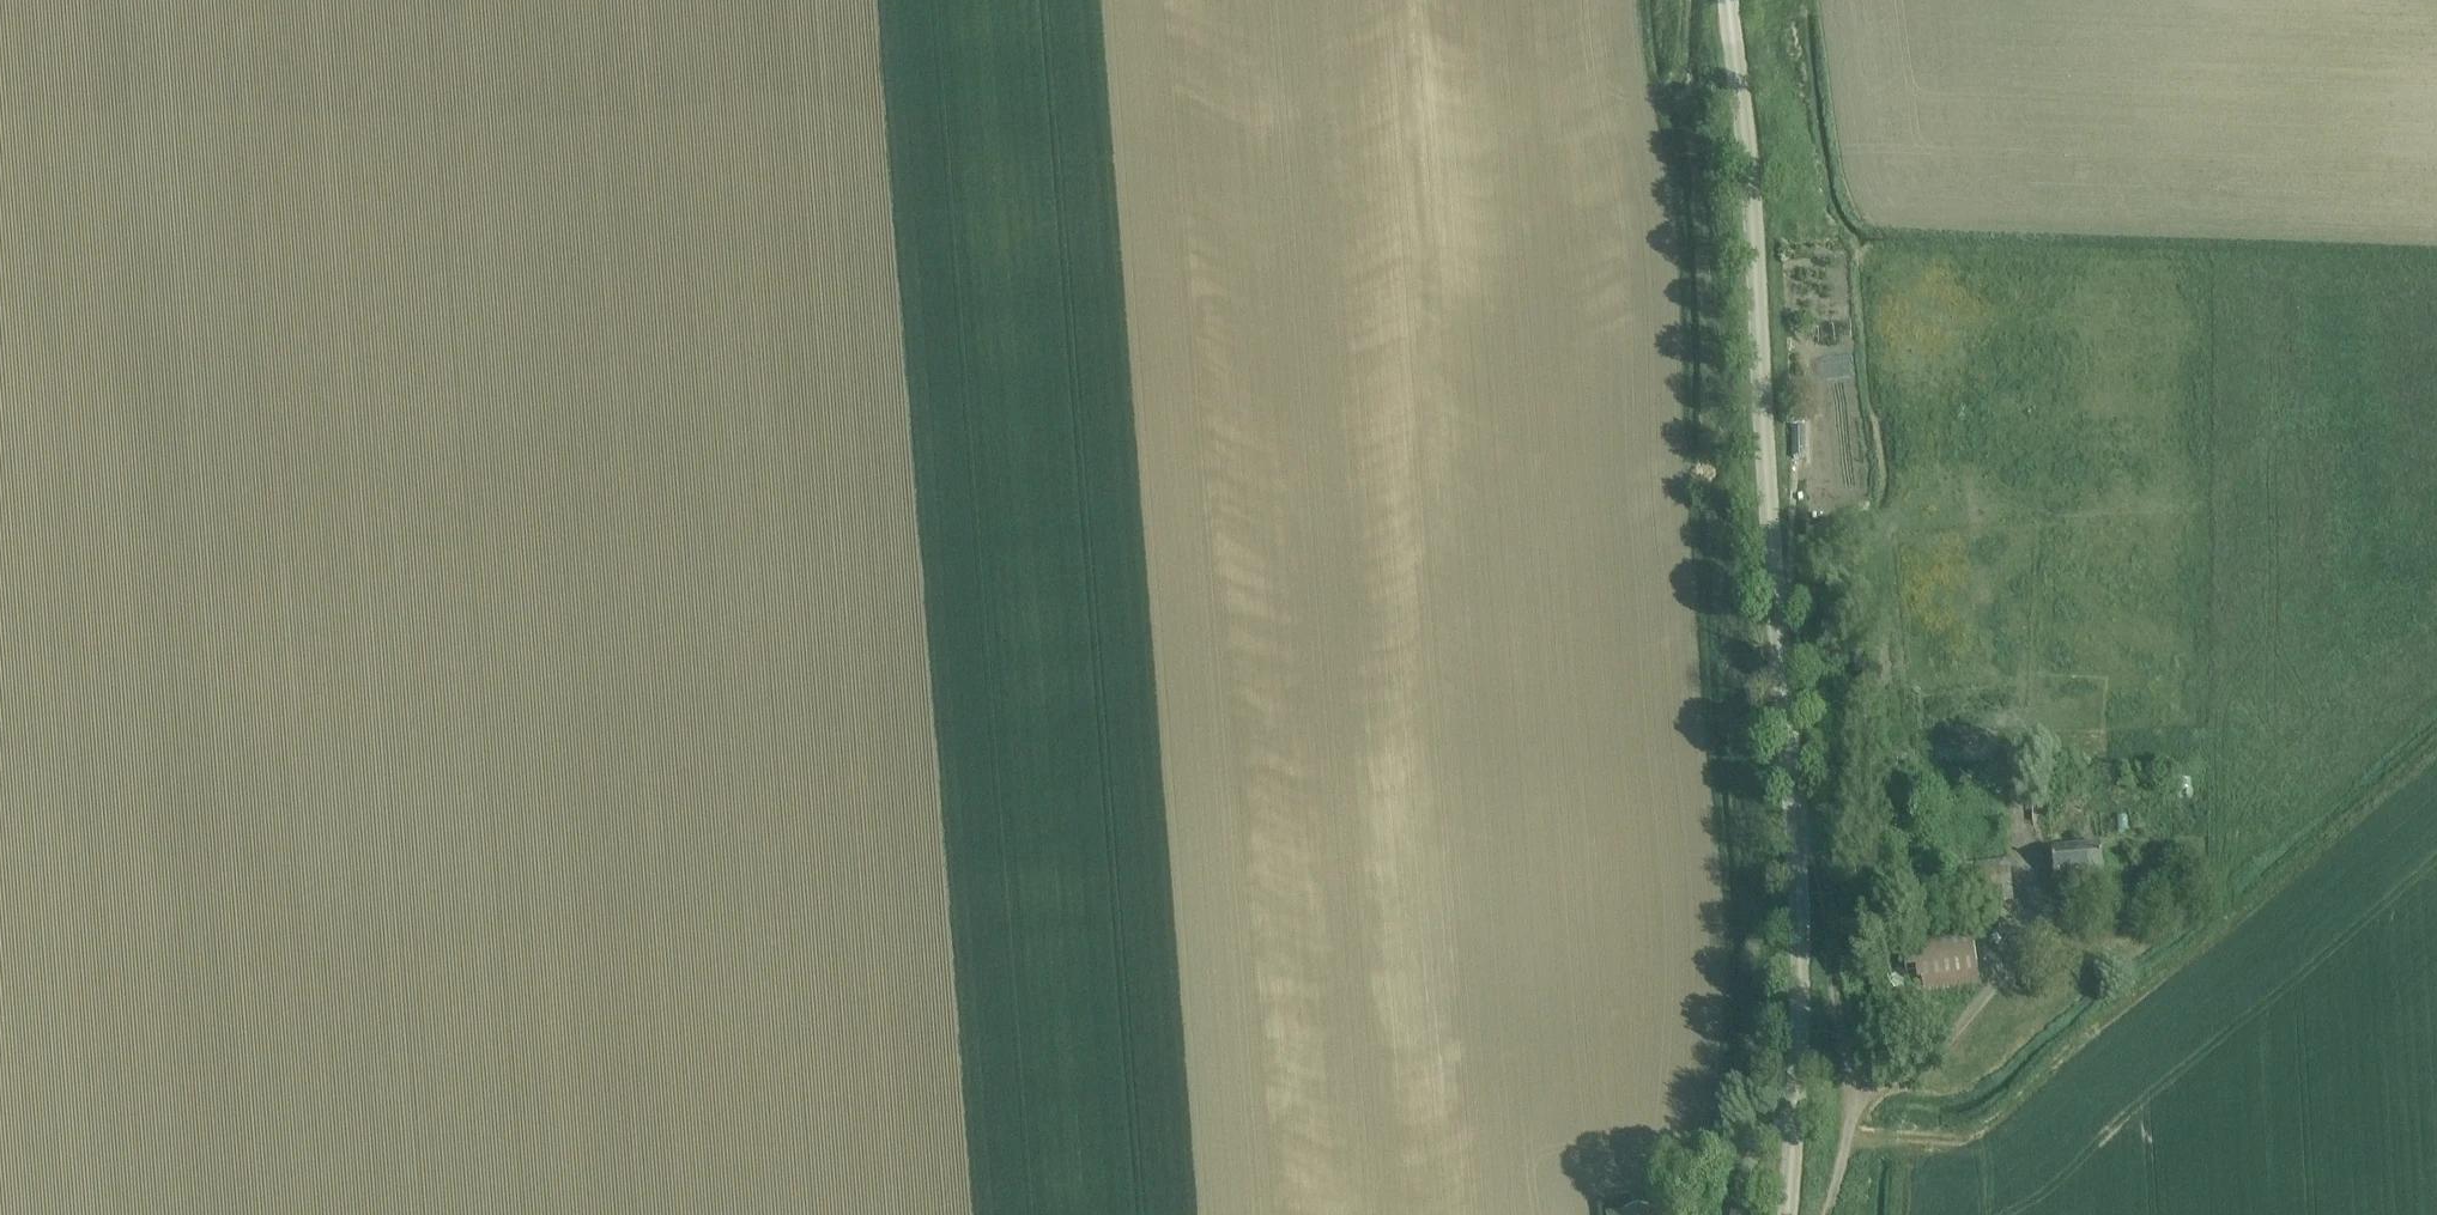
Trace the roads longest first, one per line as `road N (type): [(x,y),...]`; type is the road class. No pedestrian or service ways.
road 1 (tertiary): [(1786,1214),(1801,961),(1737,0)]

